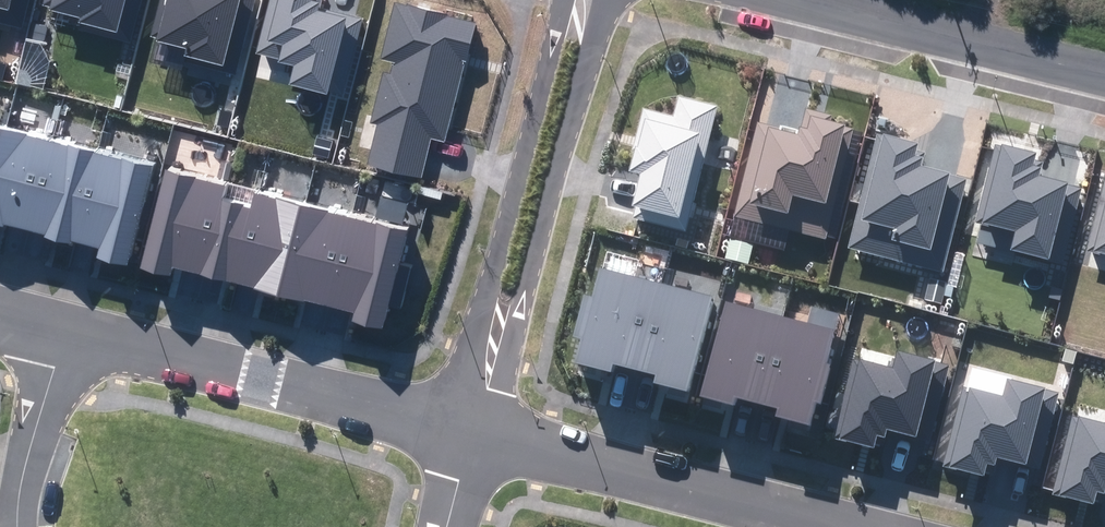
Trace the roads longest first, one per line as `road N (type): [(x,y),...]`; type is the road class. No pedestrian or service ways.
road 1 (residential): [(606,0),(508,355),(469,434)]
road 2 (residential): [(469,434),(482,305),(563,0)]
road 3 (residential): [(469,434),(66,332)]
road 4 (residential): [(469,434),(850,526)]
road 5 (unclassified): [(1104,68),(826,0)]
road 6 (residential): [(18,526),(22,476),(66,332)]

